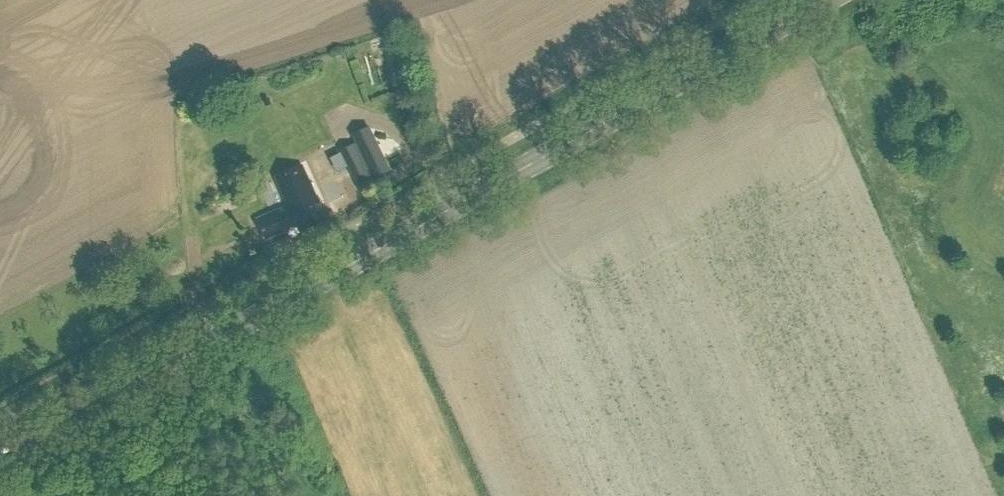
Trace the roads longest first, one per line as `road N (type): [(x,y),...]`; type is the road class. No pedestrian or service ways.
road 1 (tertiary): [(0,459),(825,0)]

